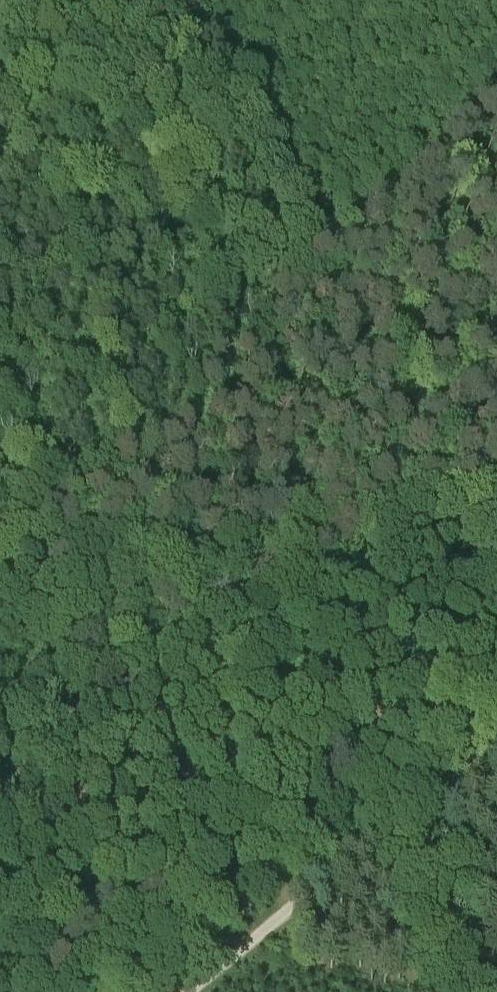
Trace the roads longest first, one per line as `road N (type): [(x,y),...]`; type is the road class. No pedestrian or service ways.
road 1 (track): [(496,101),(359,223),(335,231),(315,226),(289,181),(238,138),(68,64)]
road 2 (track): [(496,740),(197,991)]
road 3 (track): [(0,185),(104,0)]

